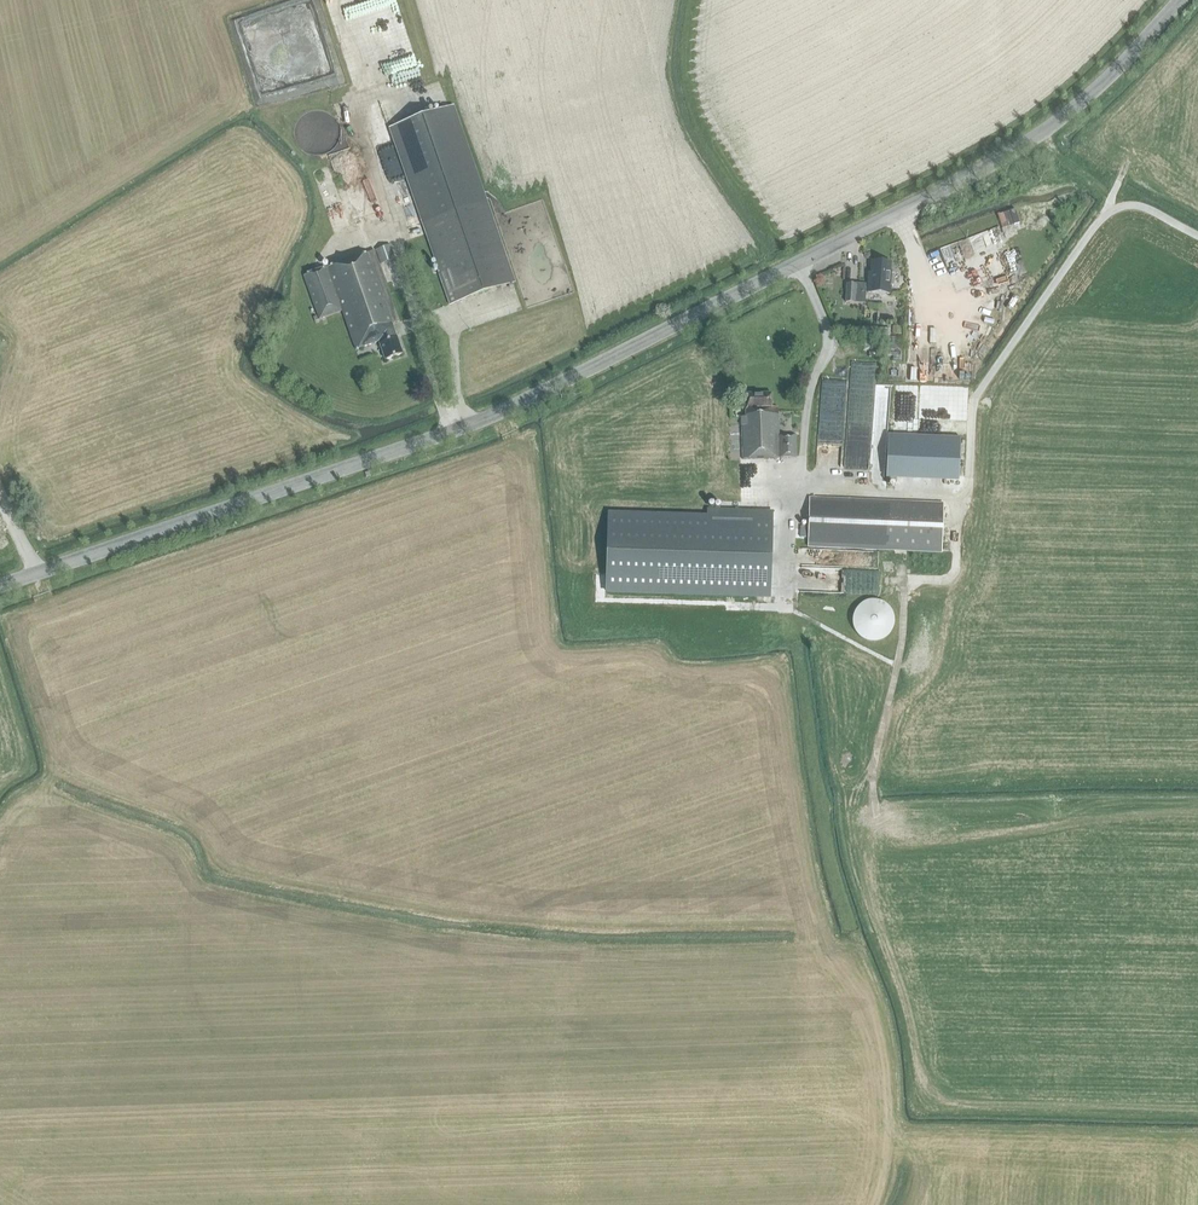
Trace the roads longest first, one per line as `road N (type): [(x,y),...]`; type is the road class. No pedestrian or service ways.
road 1 (tertiary): [(0,585),(479,422),(546,390),(1015,151),(1097,90),(1183,0)]

